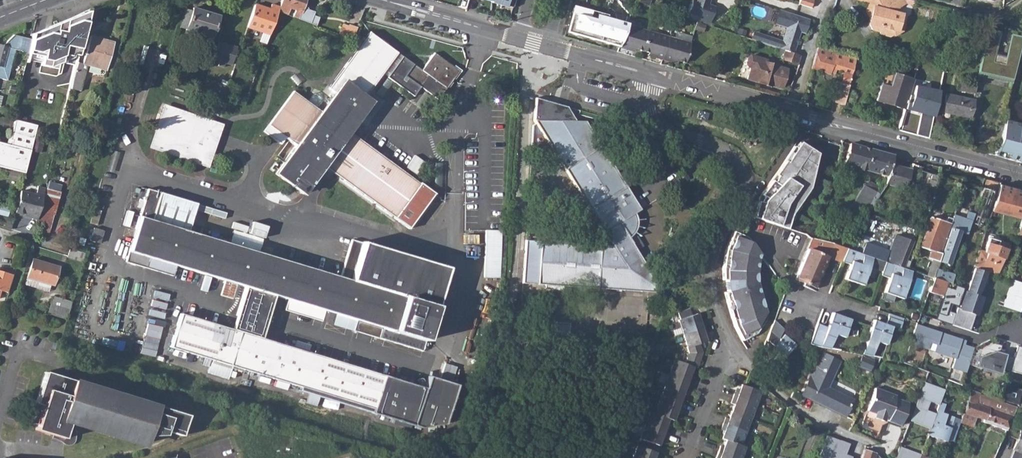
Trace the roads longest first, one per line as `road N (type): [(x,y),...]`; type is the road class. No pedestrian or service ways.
road 1 (tertiary): [(1021,172),(650,75)]
road 2 (residential): [(729,349),(792,405),(875,445),(885,457)]
road 3 (residential): [(863,315),(784,281),(751,238),(743,193)]
road 4 (residential): [(650,75),(657,122),(727,152),(746,179),(743,193)]
road 5 (residential): [(743,193),(709,270),(729,349)]
road 6 (tertiary): [(520,38),(382,0)]

